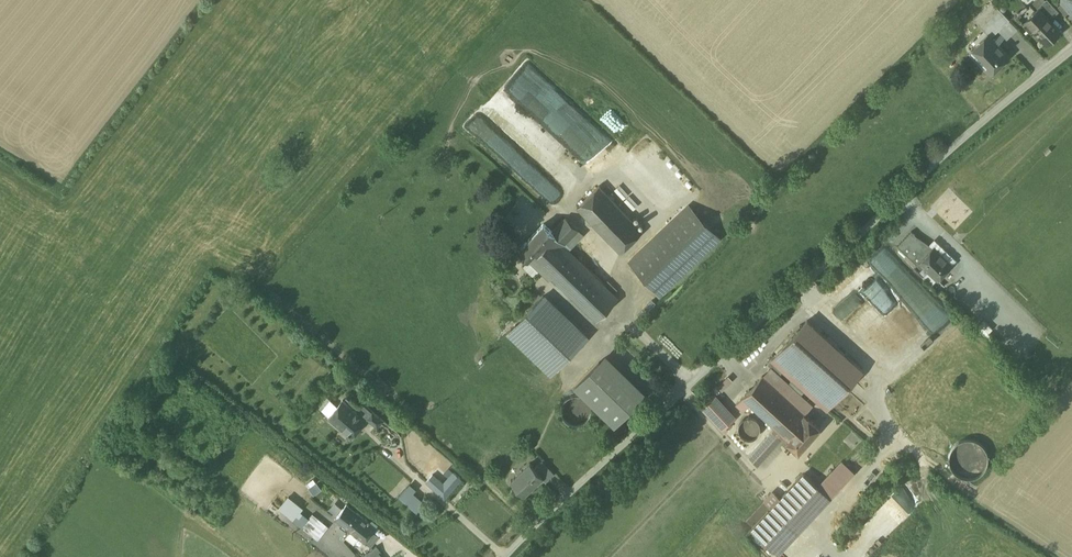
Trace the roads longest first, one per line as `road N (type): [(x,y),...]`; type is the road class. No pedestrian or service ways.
road 1 (residential): [(506,556),(701,372),(1071,48)]

